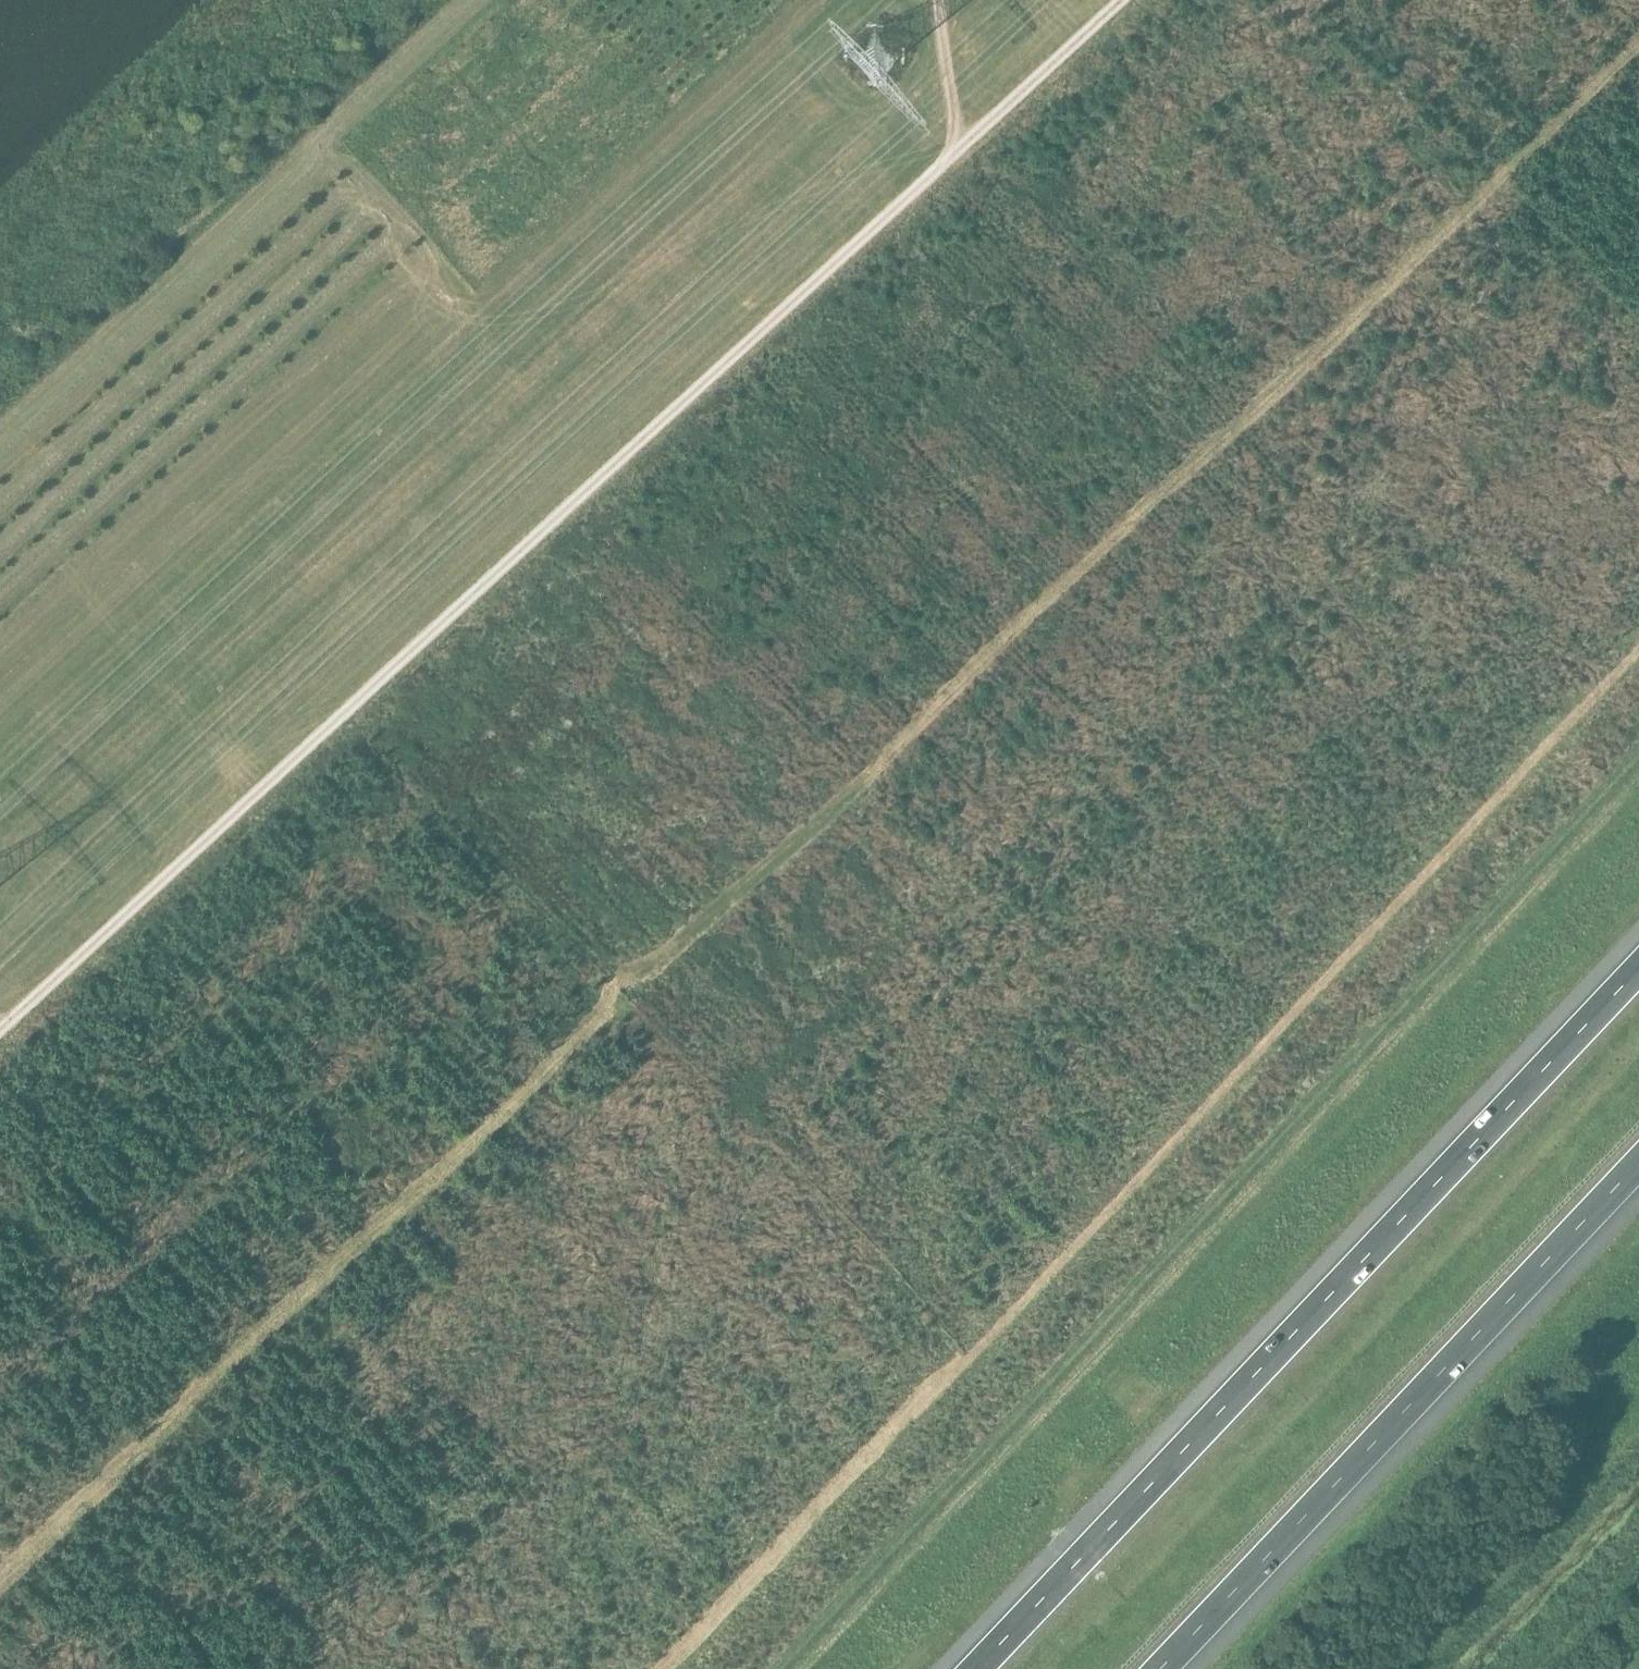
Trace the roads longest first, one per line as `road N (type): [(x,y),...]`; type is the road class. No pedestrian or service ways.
road 1 (track): [(961,150),(0,1033)]
road 2 (motorway): [(1638,970),(977,1668)]
road 3 (motorway): [(1162,1668),(1638,1165)]
road 4 (track): [(1124,0),(961,150)]
road 5 (track): [(961,150),(939,0)]

